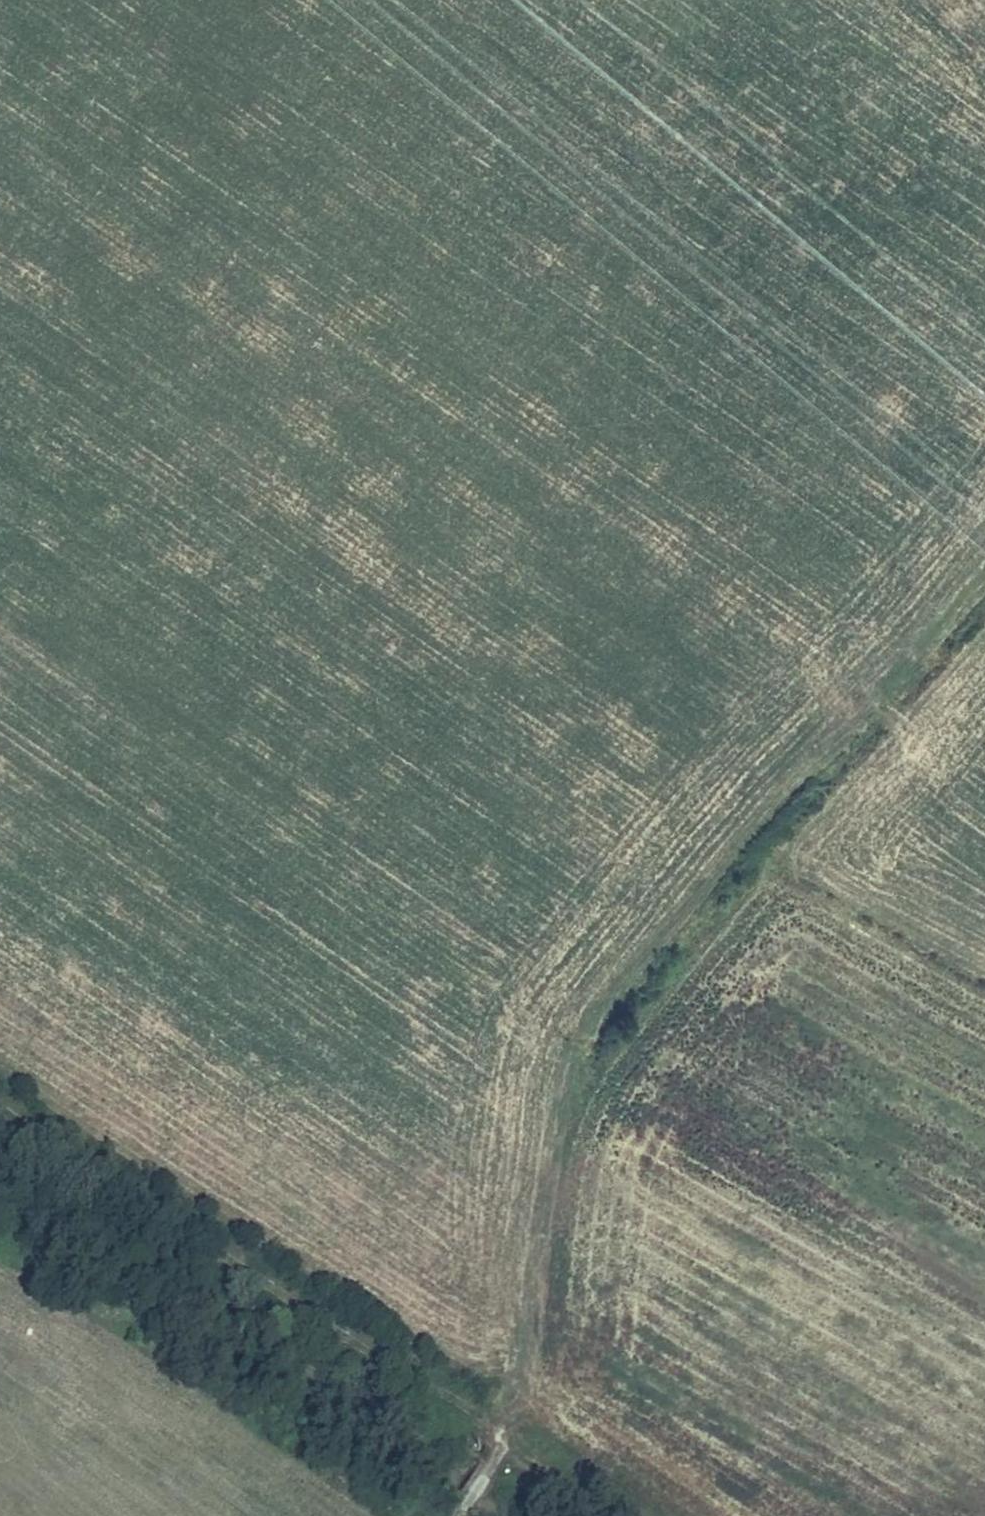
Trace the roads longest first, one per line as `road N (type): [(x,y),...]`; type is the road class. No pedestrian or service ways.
road 1 (track): [(0,1101),(599,1515)]
road 2 (track): [(460,1515),(503,1450),(566,1072),(593,1010),(711,868)]

